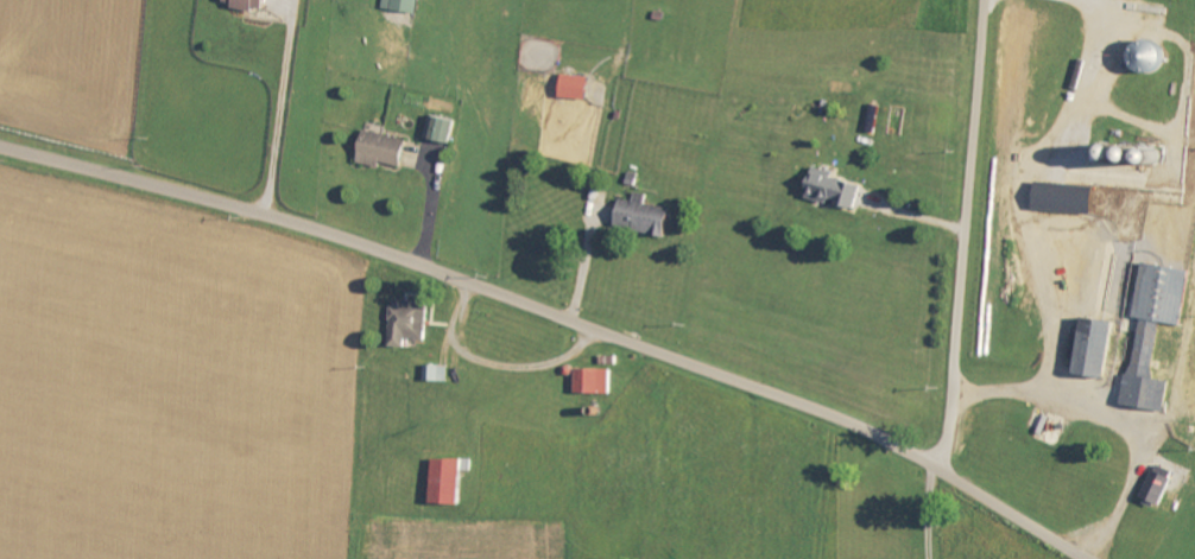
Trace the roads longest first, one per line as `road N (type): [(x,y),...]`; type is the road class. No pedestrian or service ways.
road 1 (residential): [(1097,558),(934,460),(803,400),(349,236),(0,143)]
road 2 (residential): [(942,465),(955,420),(987,0)]

